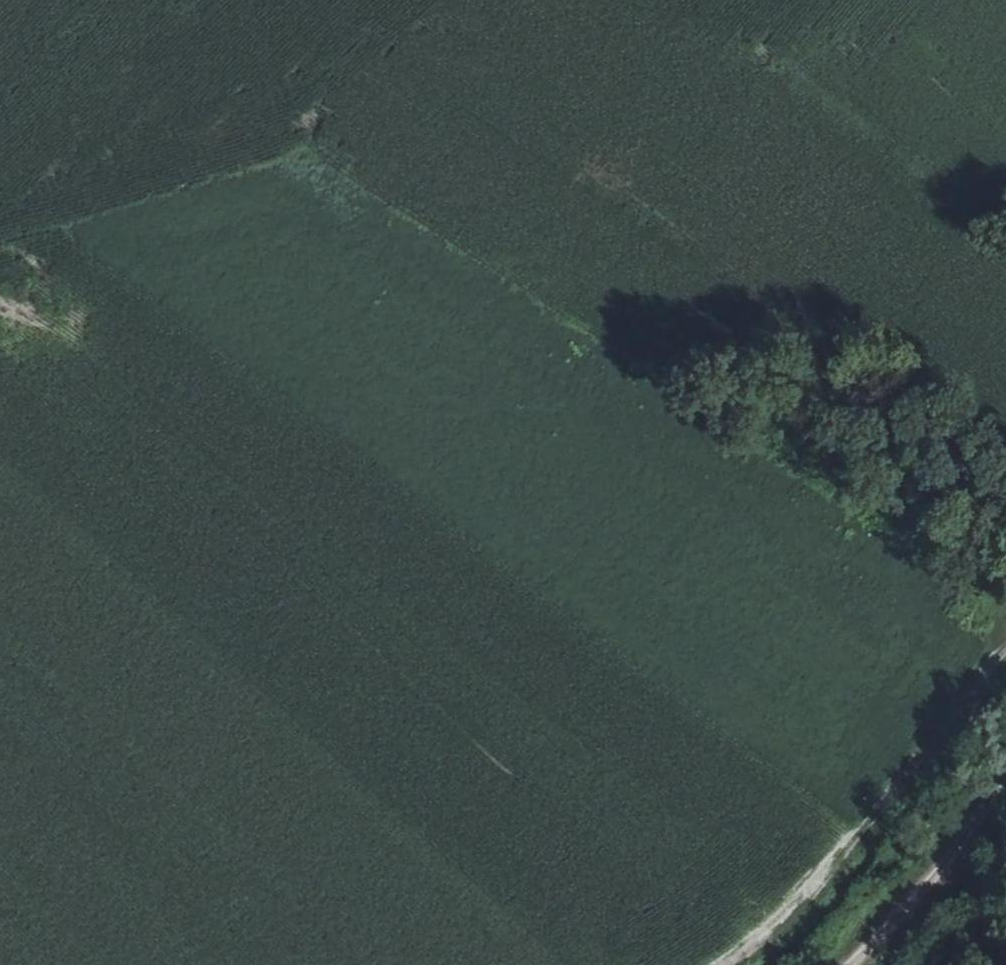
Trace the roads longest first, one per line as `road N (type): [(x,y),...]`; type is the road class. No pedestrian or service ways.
road 1 (track): [(719,964),(784,914),(867,825),(1005,643)]
road 2 (track): [(1005,755),(921,891),(849,964)]

